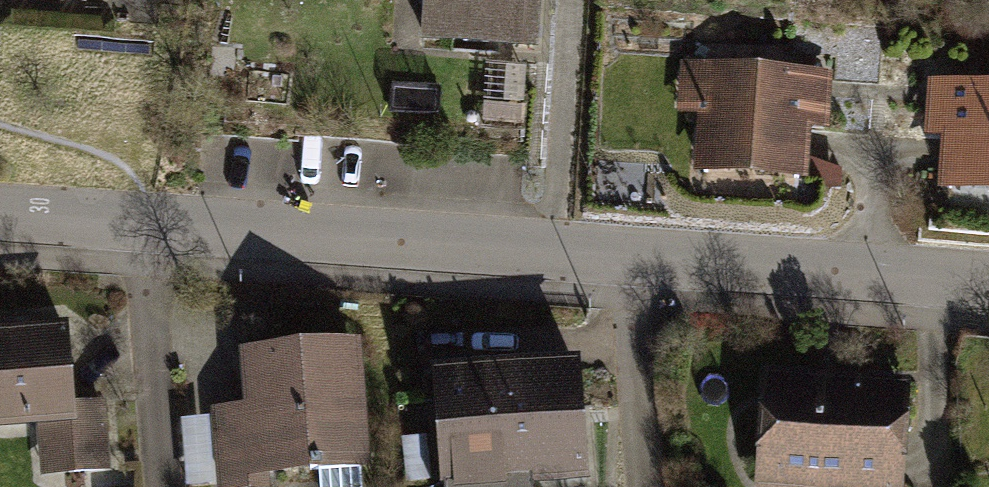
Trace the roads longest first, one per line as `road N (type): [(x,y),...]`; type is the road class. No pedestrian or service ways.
road 1 (residential): [(0,217),(988,277)]

